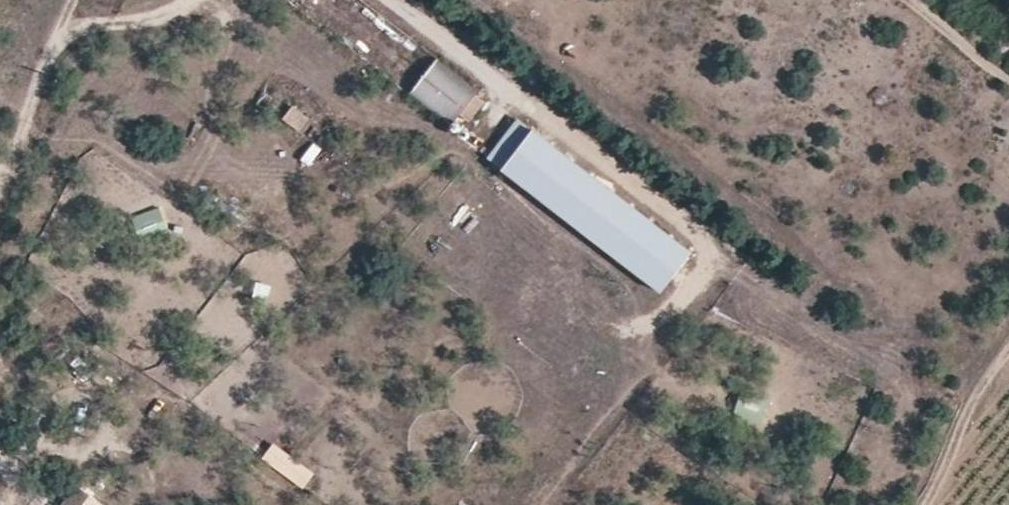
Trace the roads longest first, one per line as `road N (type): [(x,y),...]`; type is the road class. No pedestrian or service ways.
road 1 (track): [(74,0),(0,176)]
road 2 (track): [(1008,350),(923,504)]
road 3 (track): [(902,0),(1008,83)]

